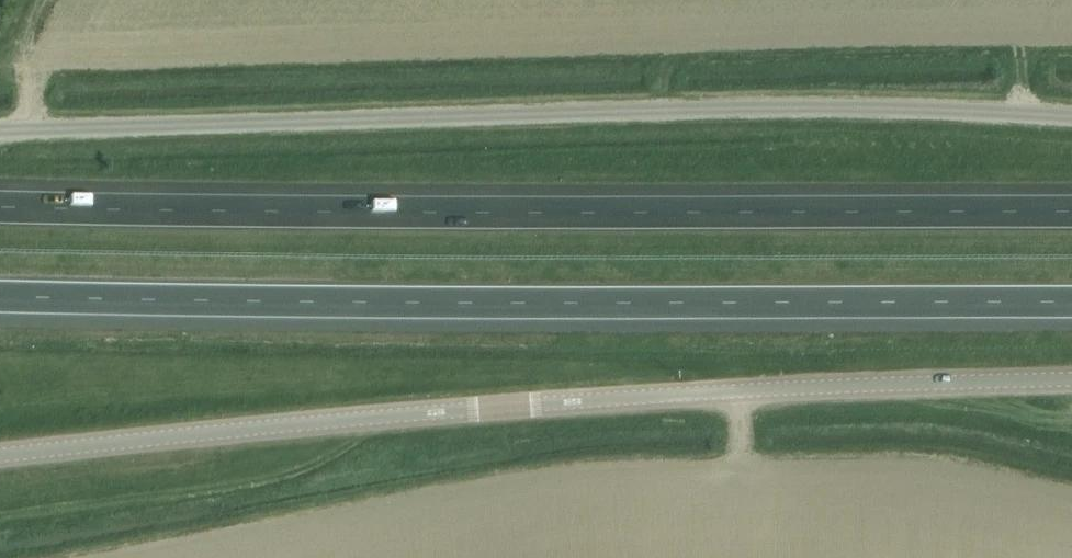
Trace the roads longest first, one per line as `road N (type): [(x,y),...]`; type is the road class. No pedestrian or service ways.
road 1 (unclassified): [(1071,389),(806,395),(0,458)]
road 2 (unclassified): [(0,129),(793,106),(1071,114)]
road 3 (motorway): [(1071,213),(0,205)]
road 4 (motorway): [(0,294),(1071,300)]

